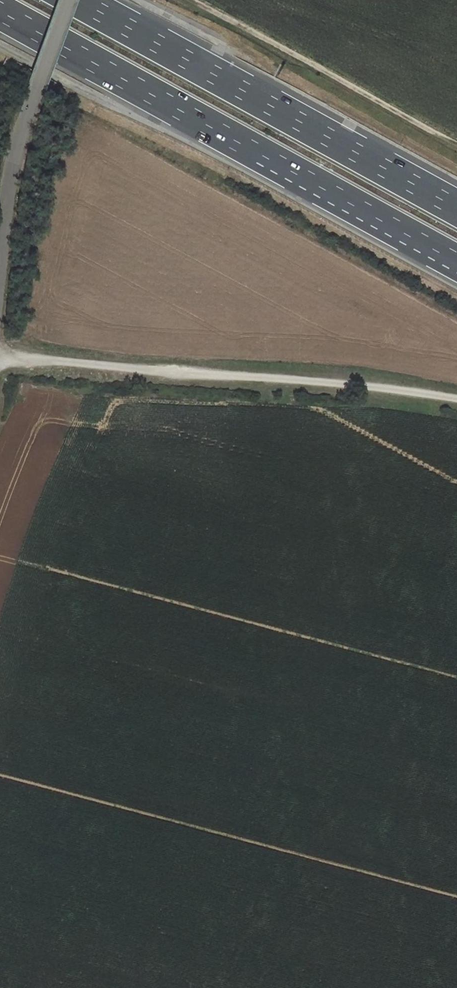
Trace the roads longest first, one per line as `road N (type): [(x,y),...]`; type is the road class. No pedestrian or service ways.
road 1 (motorway): [(0,12),(456,262)]
road 2 (track): [(456,401),(0,359)]
road 3 (motorway): [(456,207),(79,0)]
road 4 (track): [(198,0),(456,143)]
road 5 (unclassified): [(68,0),(5,187),(0,239)]

